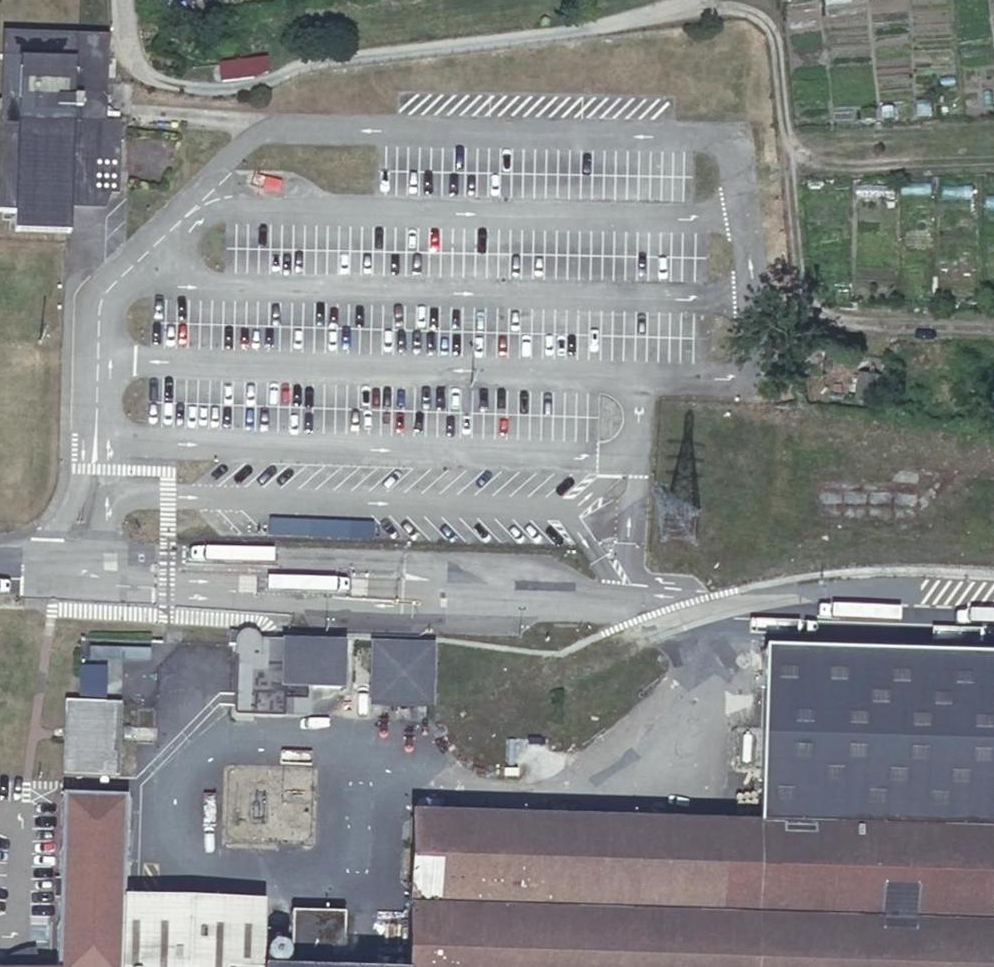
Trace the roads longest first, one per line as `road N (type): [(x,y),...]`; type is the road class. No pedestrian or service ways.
road 1 (track): [(684,0),(624,19),(306,64),(262,84),(209,91),(172,87),(140,71)]
road 2 (track): [(993,163),(788,173),(777,40),(764,20),(734,11),(624,19)]

